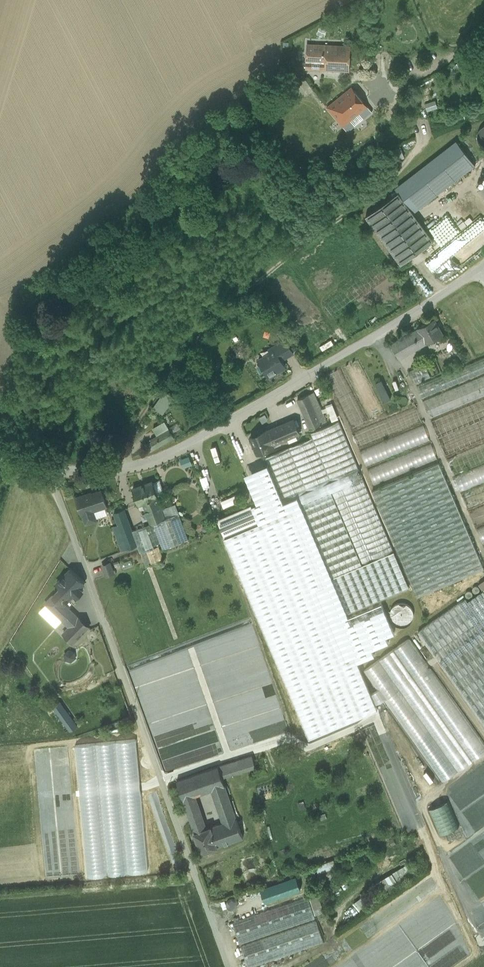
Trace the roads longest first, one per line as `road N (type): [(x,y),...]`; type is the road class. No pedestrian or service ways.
road 1 (unclassified): [(0,456),(50,470),(140,466),(319,369),(483,265)]
road 2 (track): [(316,76),(389,87),(483,38)]
road 3 (track): [(346,220),(393,186),(418,152),(420,131),(399,84)]

